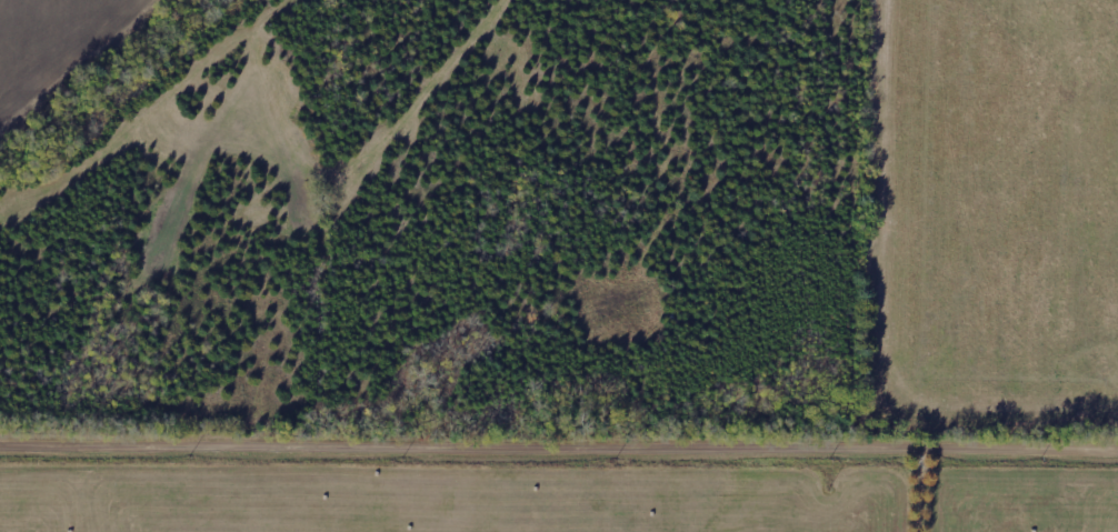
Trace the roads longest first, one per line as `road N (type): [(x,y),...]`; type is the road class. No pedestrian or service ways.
road 1 (residential): [(1117,456),(0,452)]

